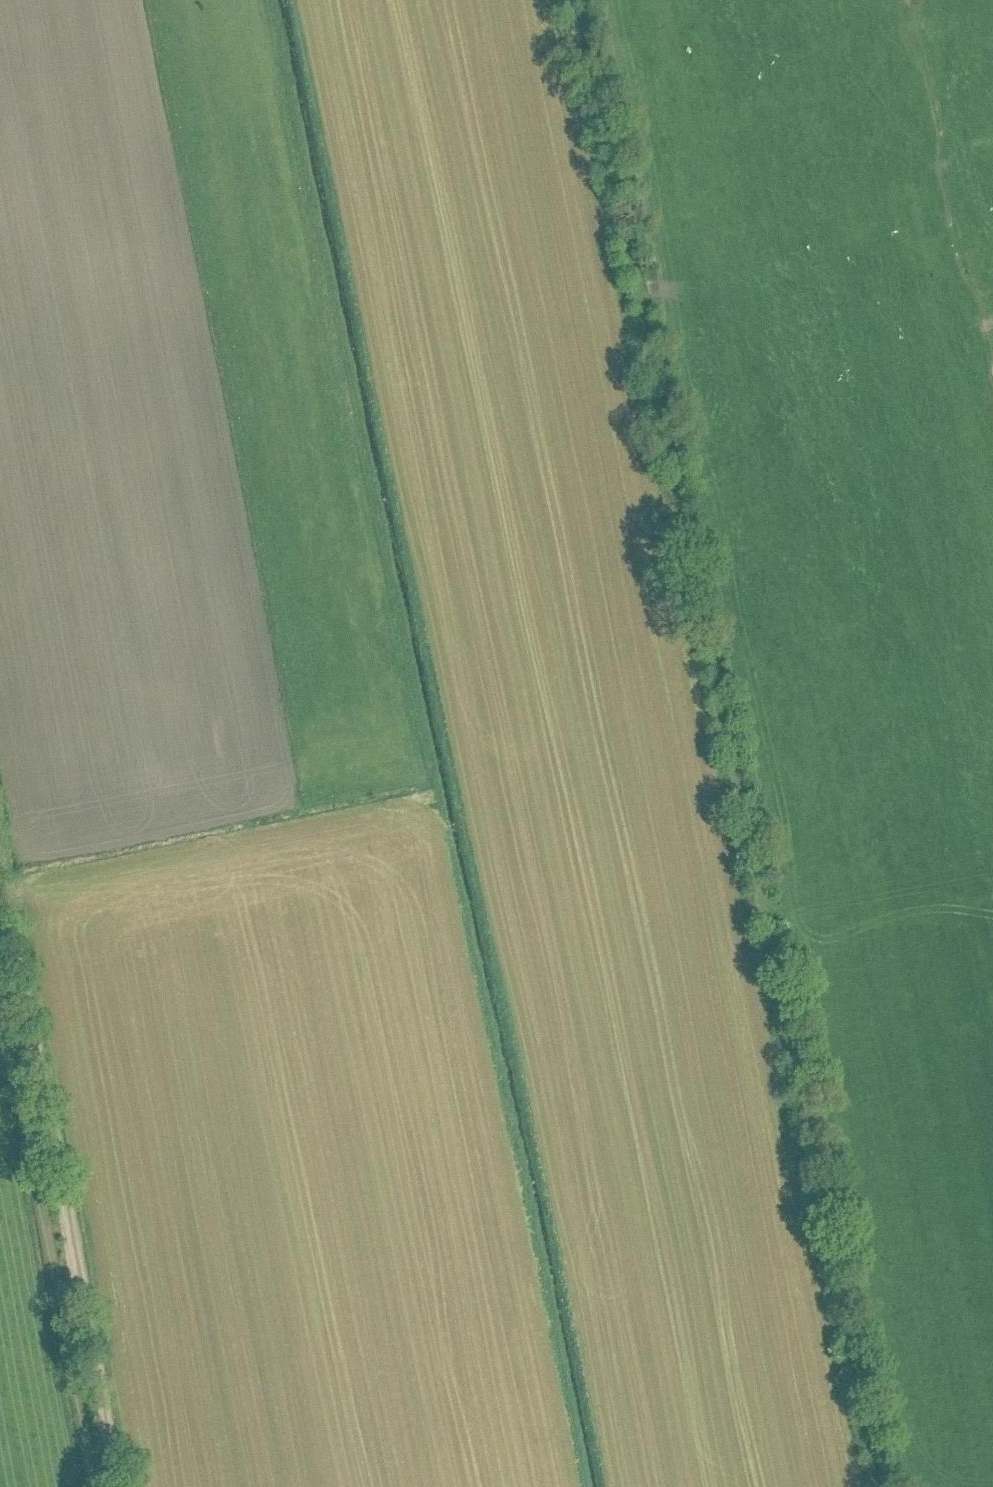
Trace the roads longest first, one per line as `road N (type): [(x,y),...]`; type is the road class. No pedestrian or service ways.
road 1 (track): [(0,873),(121,1486)]
road 2 (track): [(96,1486),(0,991)]

